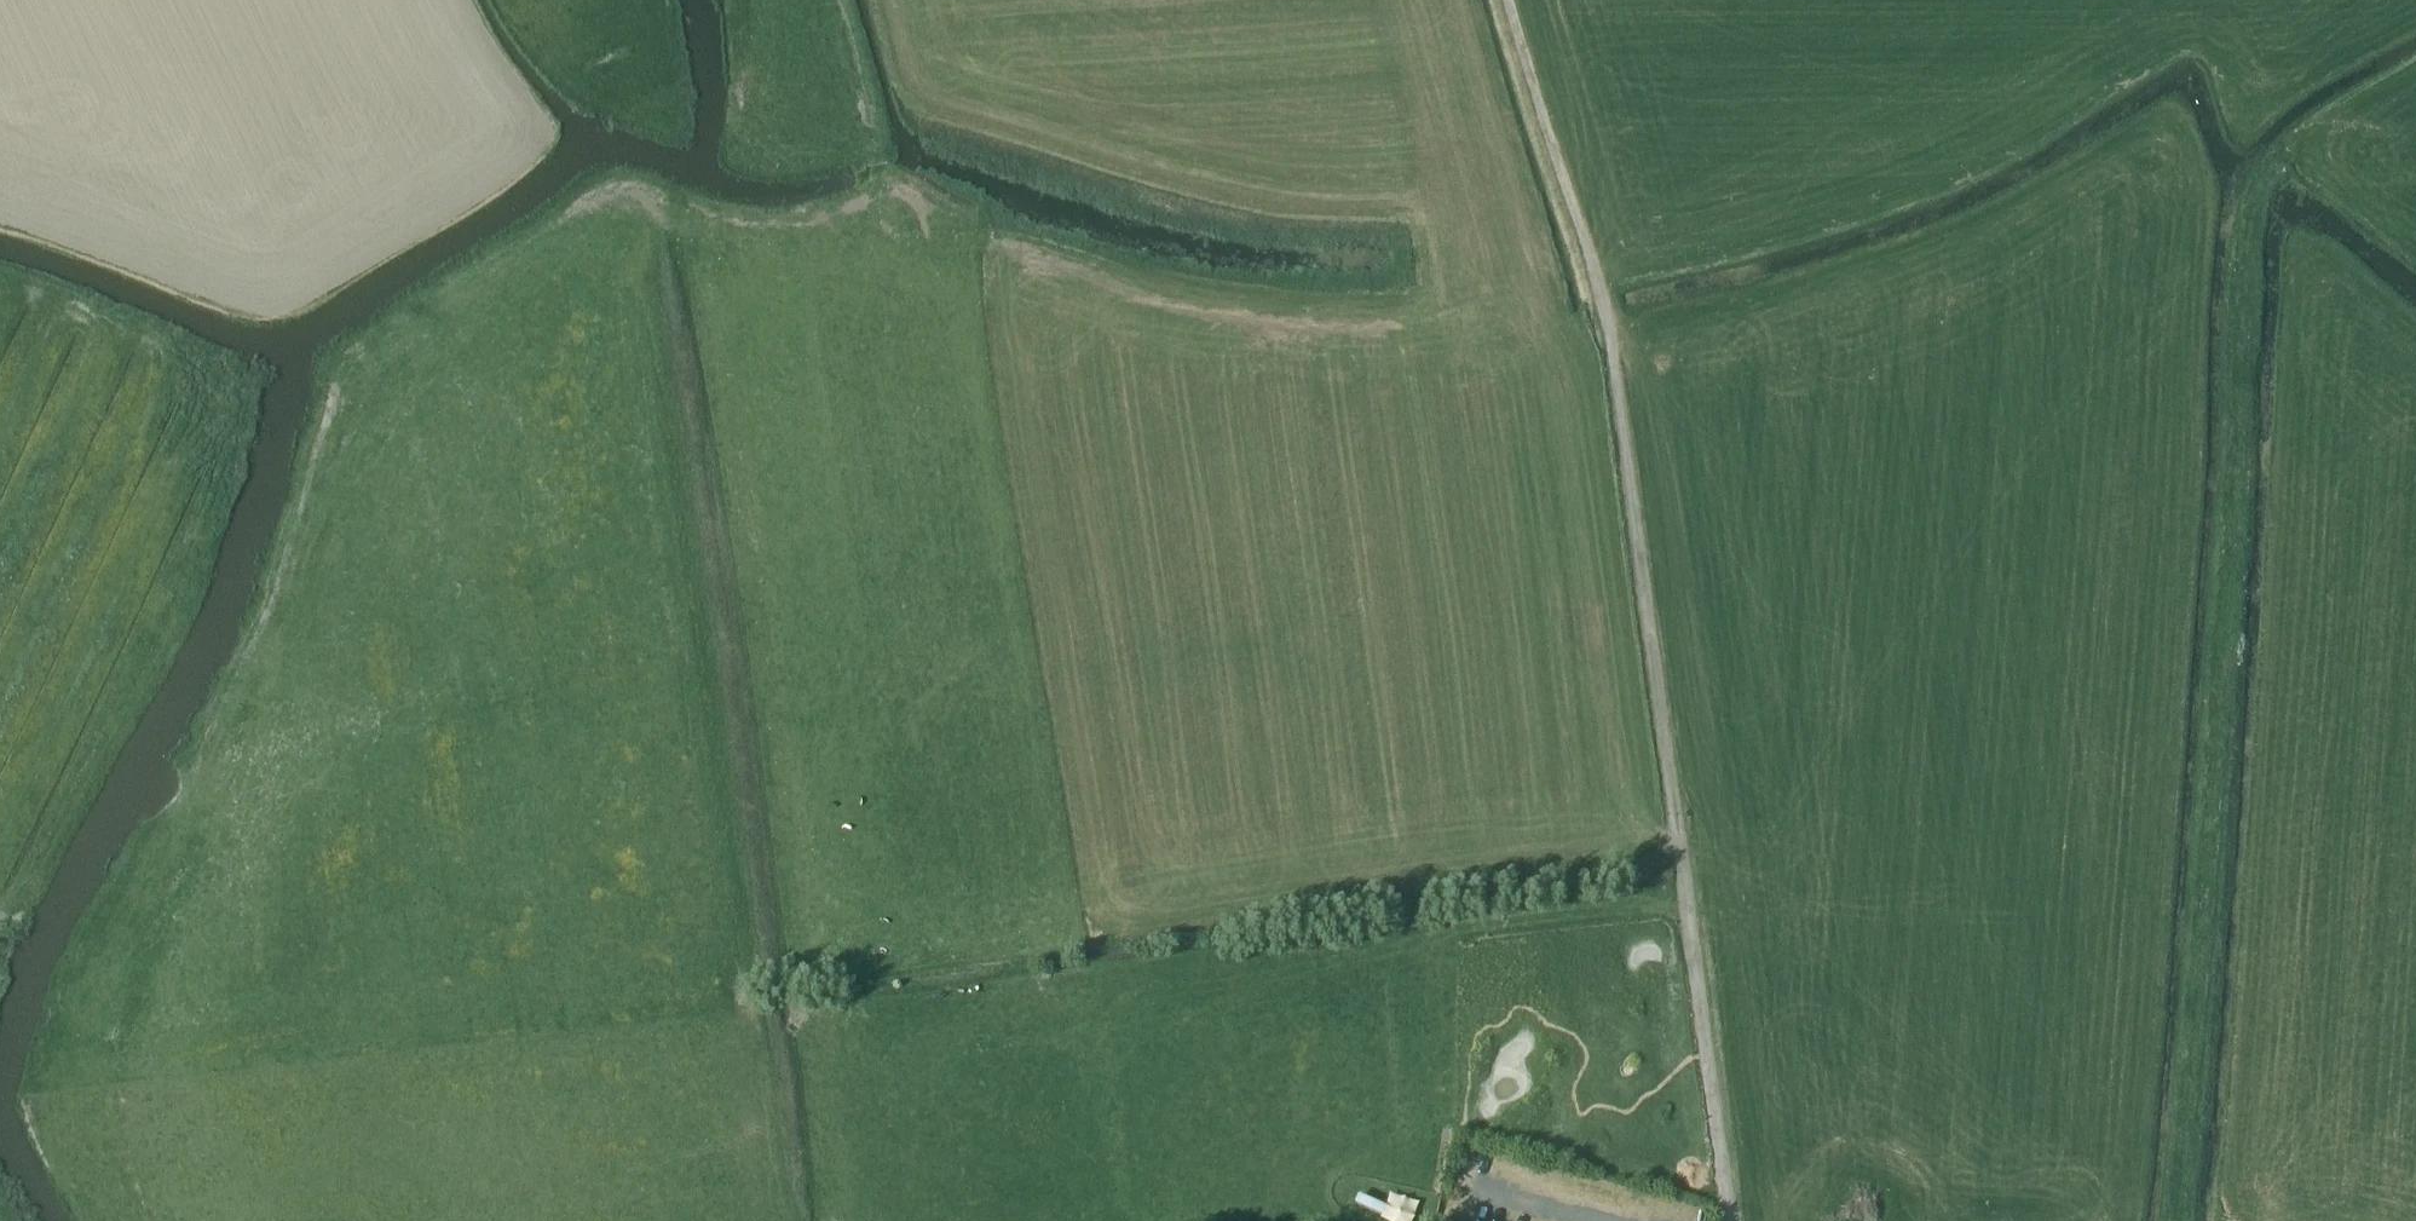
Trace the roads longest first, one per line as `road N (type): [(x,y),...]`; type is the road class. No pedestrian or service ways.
road 1 (track): [(1507,0),(1611,349),(1728,1220)]
road 2 (track): [(2180,1220),(2221,739),(2249,234),(2261,184),(2286,150)]

